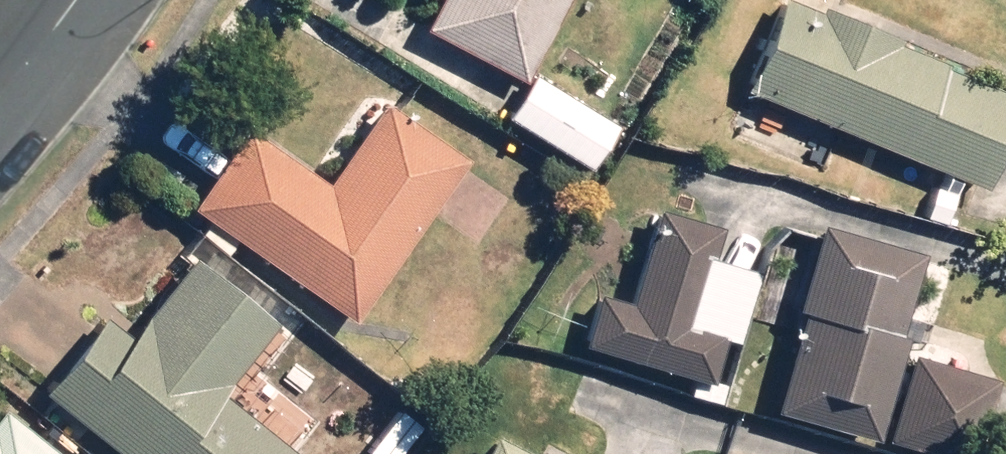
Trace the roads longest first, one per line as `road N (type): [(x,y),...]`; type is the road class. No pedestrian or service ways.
road 1 (tertiary): [(0,96),(74,0)]

